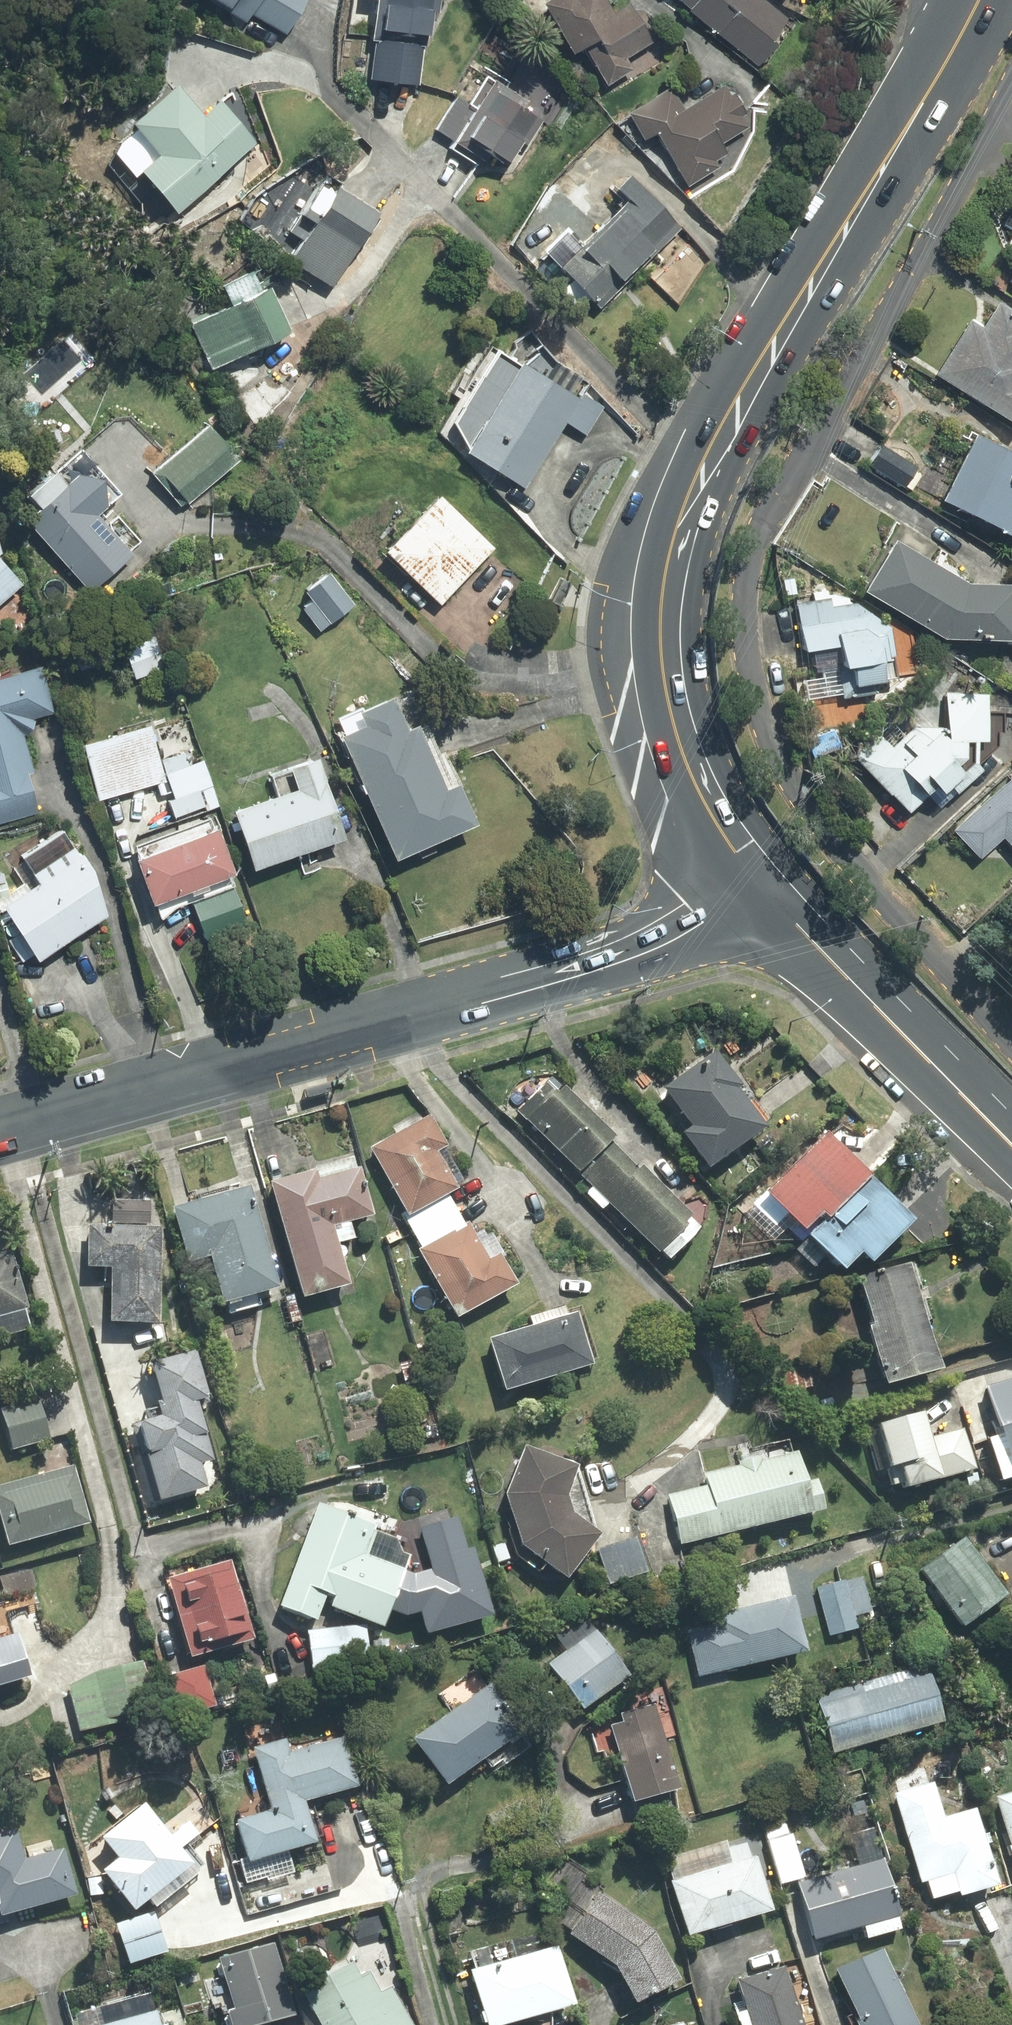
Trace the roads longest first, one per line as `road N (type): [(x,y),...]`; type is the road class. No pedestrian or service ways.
road 1 (primary): [(942,69),(726,415),(692,486),(663,583),(663,674),(681,747),(707,806),(761,889)]
road 2 (tertiary): [(761,889),(566,972),(0,1132)]
road 3 (primary): [(761,889),(1011,1141)]

